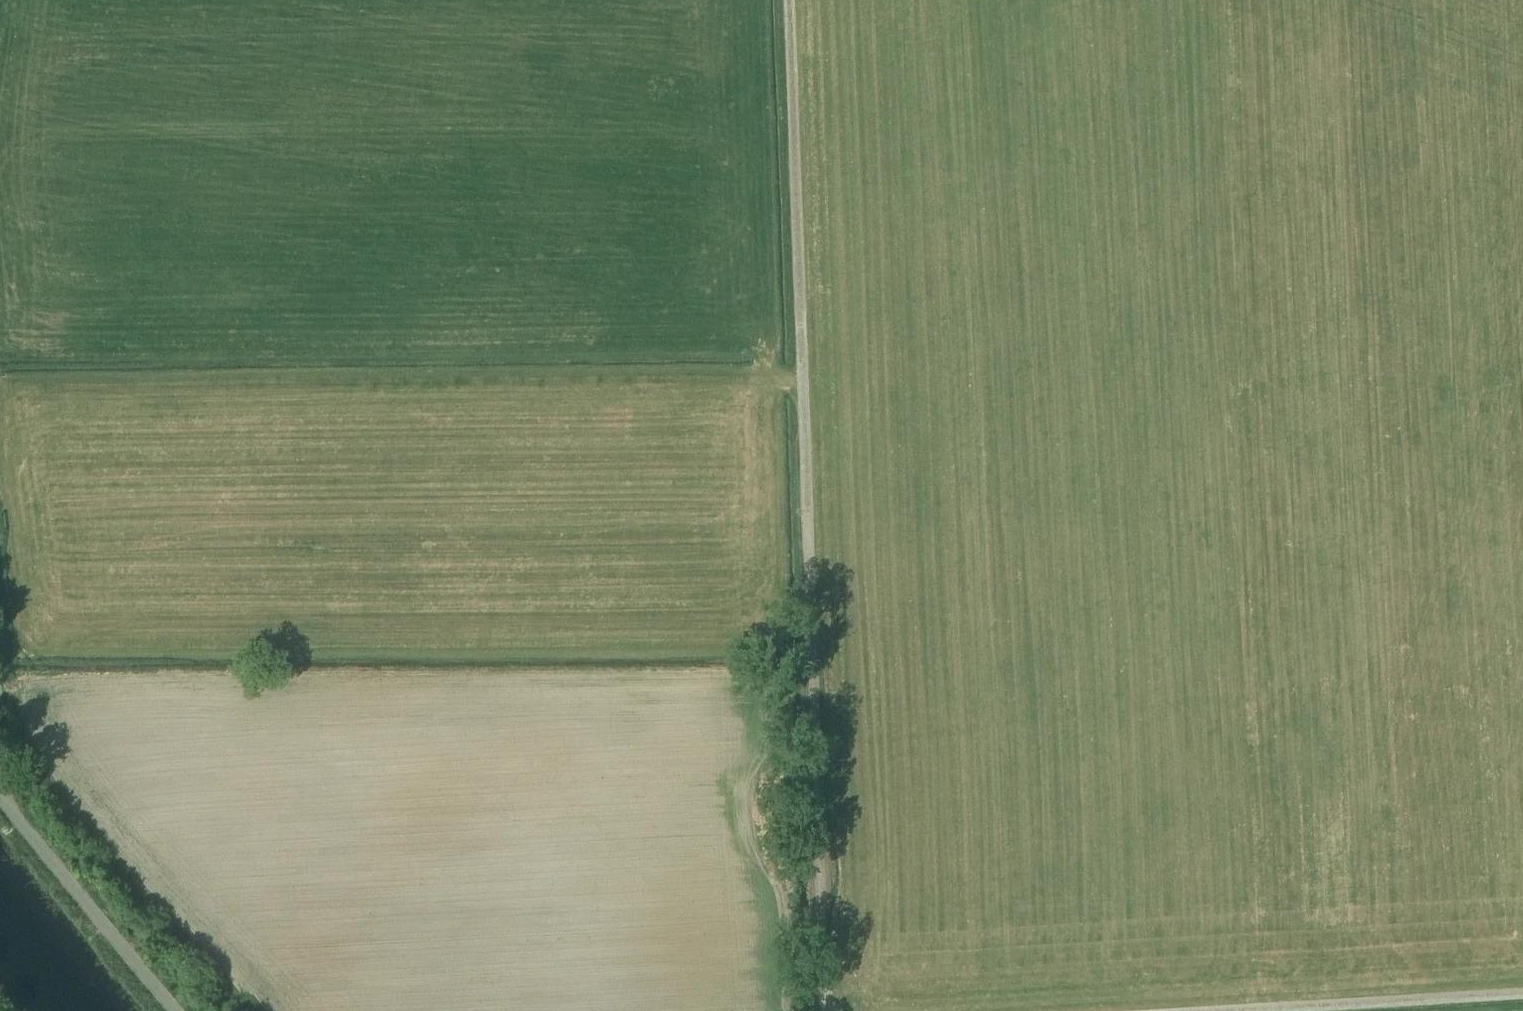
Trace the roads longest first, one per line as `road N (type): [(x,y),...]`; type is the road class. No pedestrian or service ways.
road 1 (track): [(788,0),(831,1010)]
road 2 (track): [(1177,1010),(1522,992)]
road 3 (unclassified): [(0,802),(173,1010)]

